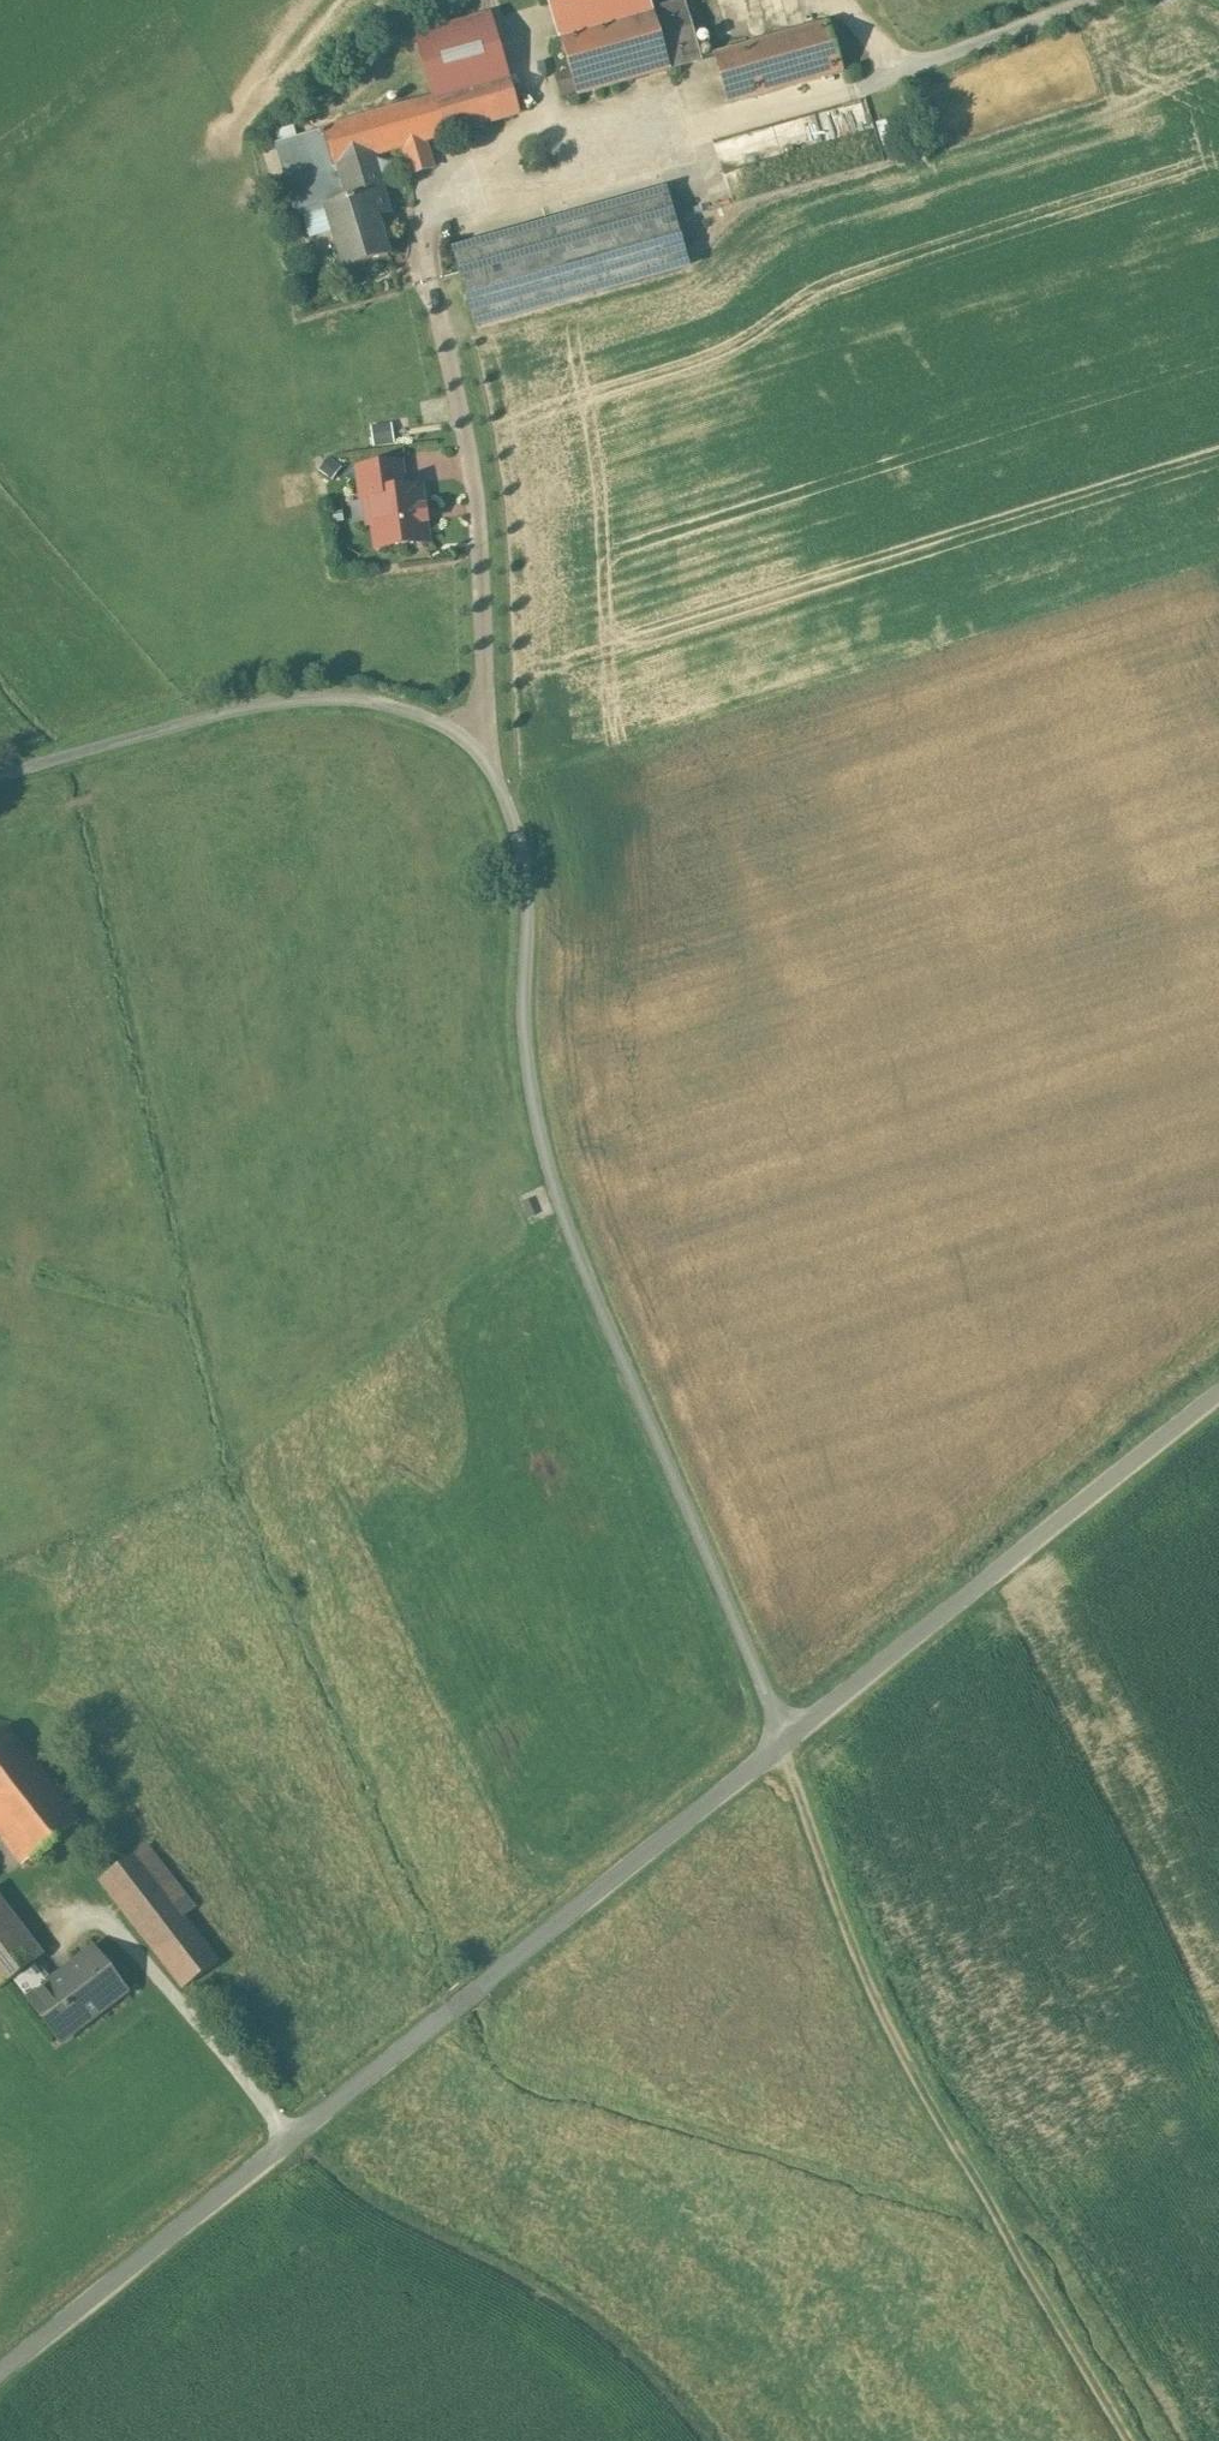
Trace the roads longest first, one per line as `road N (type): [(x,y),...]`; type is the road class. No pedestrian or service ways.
road 1 (unclassified): [(0,2370),(1218,1390)]
road 2 (track): [(1124,2440),(873,2005),(783,1740)]

